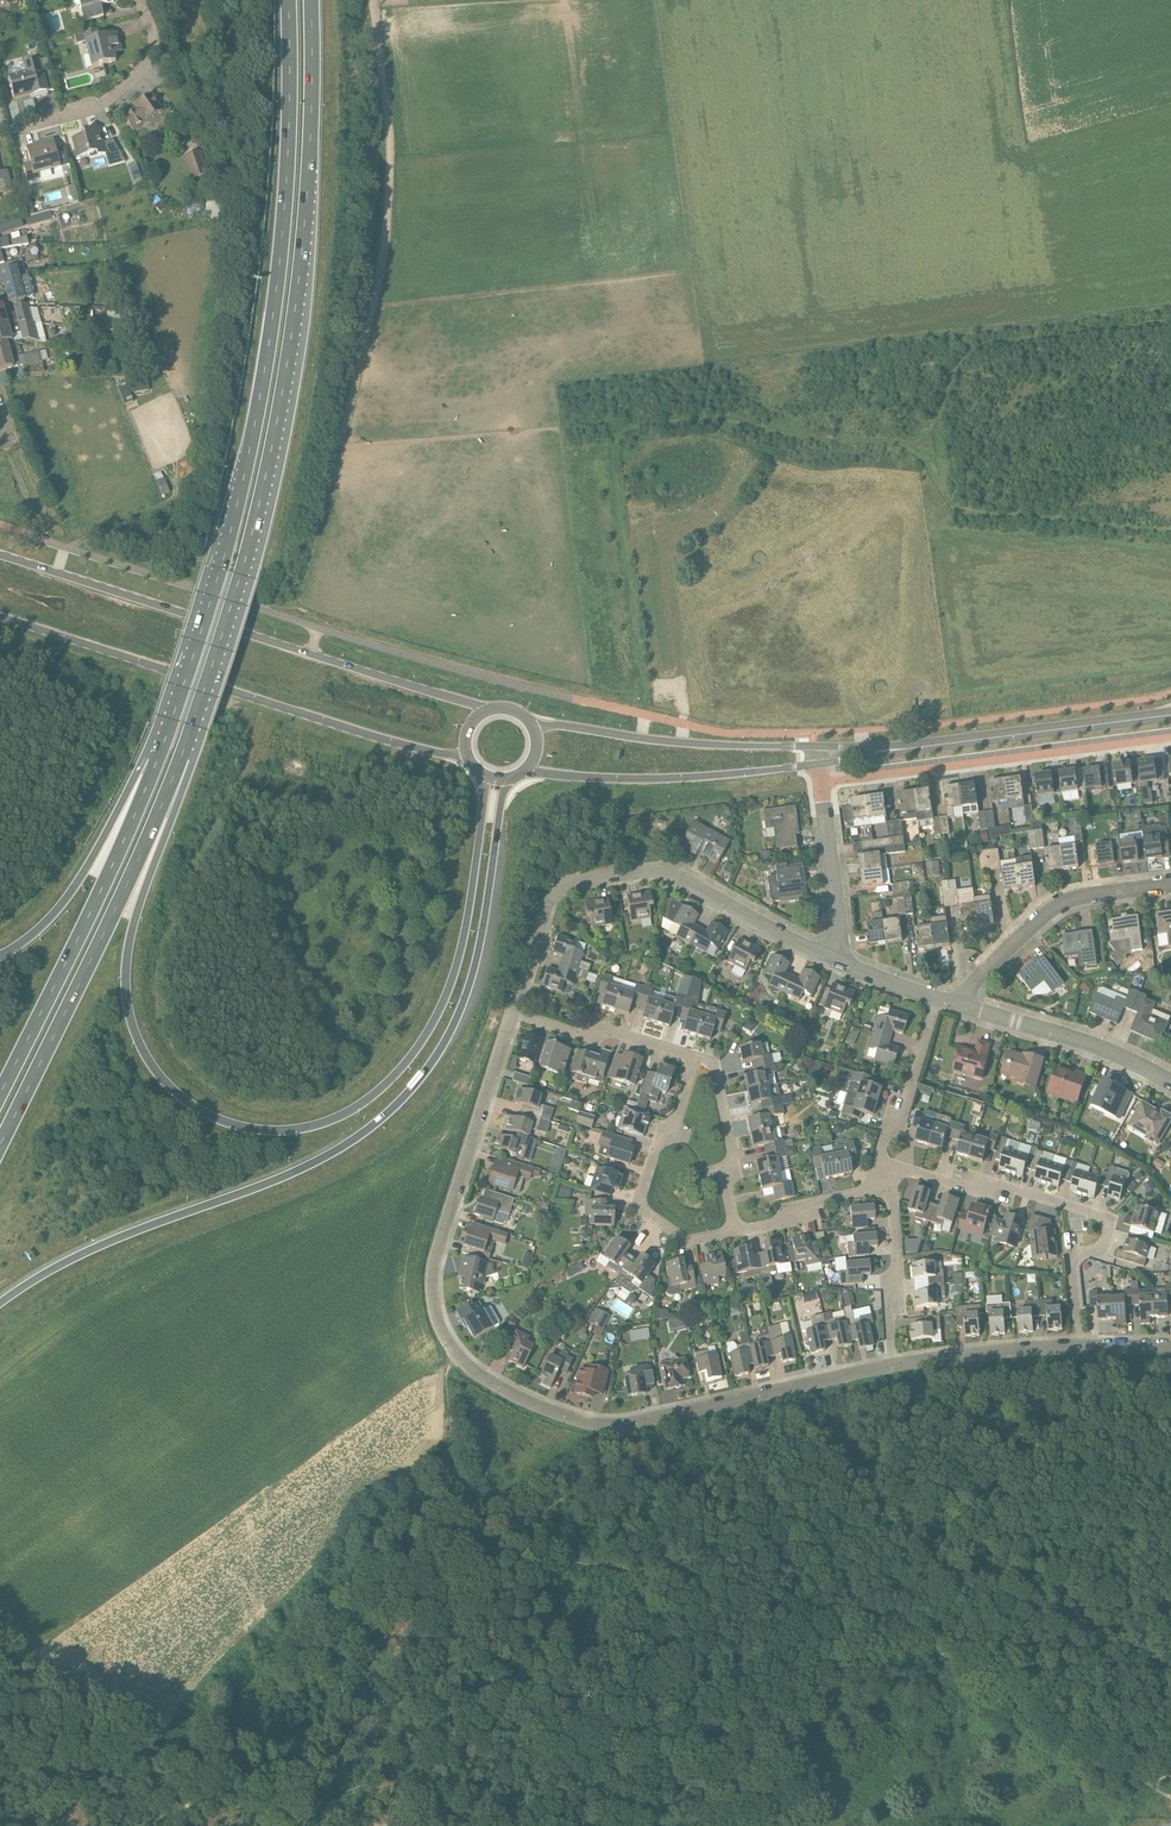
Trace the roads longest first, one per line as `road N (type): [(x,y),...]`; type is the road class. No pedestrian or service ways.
road 1 (trunk): [(485,776),(464,937),(433,1022),(364,1102),(325,1122),(278,1131),(236,1125),(186,1100),(155,1070),(133,1026),(126,956),(181,759)]
road 2 (residential): [(891,1367),(625,1425),(528,1402),(468,1365),(439,1323),(433,1269),(513,1014)]
road 3 (trunk): [(0,1302),(91,1248),(304,1167),(400,1102),(436,1058),(467,992),(508,779)]
road 4 (trunk): [(289,0),(287,194),(264,381),(220,569),(156,761)]
road 5 (trunk): [(181,759),(242,577),(287,376),(309,171),(312,0)]
road 6 (tertiary): [(490,709),(0,553)]
road 7 (tertiary): [(0,616),(315,718),(466,754)]
road 8 (residential): [(842,962),(668,872),(611,876),(553,895),(513,1014)]
road 9 (trunk): [(0,1146),(181,759)]
road 10 (residential): [(1081,1347),(1072,1263),(1106,1245),(1103,1215),(994,1181),(966,1185),(907,1168),(884,1178)]
road 11 (trunk): [(156,761),(0,1095)]
road 12 (residential): [(819,781),(1170,738)]
road 13 (tertiary): [(524,772),(676,778),(817,763)]
road 14 (tertiary): [(814,747),(533,727)]
road 15 (tertiary): [(897,750),(1170,714)]
road 16 (residential): [(734,1233),(687,1242),(641,1210),(658,1136),(673,1128),(695,1059)]
road 17 (residential): [(955,1004),(1057,905),(1170,883)]
road 18 (trunk): [(156,761),(69,896),(0,960)]
road 19 (residential): [(0,133),(89,108),(120,90),(154,46),(141,0)]
road 20 (residential): [(1170,1082),(1065,1035),(955,1004)]
road 21 (residential): [(891,1367),(886,1285),(897,1274),(884,1178)]
road 22 (residential): [(884,1178),(882,1141),(902,1118),(938,998)]
road 23 (residential): [(891,1367),(1081,1347)]
road 24 (residential): [(695,1059),(513,1014)]
road 25 (residential): [(734,1233),(716,1075),(695,1059)]
road 26 (residential): [(842,962),(819,781)]
road 27 (residential): [(884,1178),(869,1191),(809,1204),(789,1222),(734,1233)]

